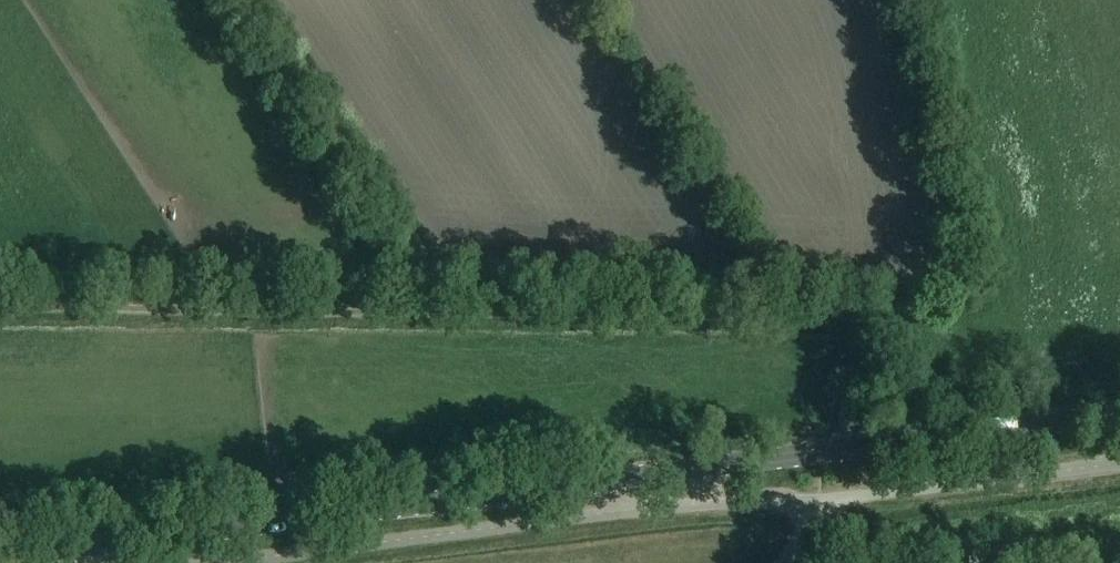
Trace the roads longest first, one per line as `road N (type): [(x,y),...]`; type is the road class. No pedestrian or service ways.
road 1 (tertiary): [(0,559),(1119,415)]
road 2 (track): [(844,449),(857,339),(835,323),(792,316),(0,309)]

